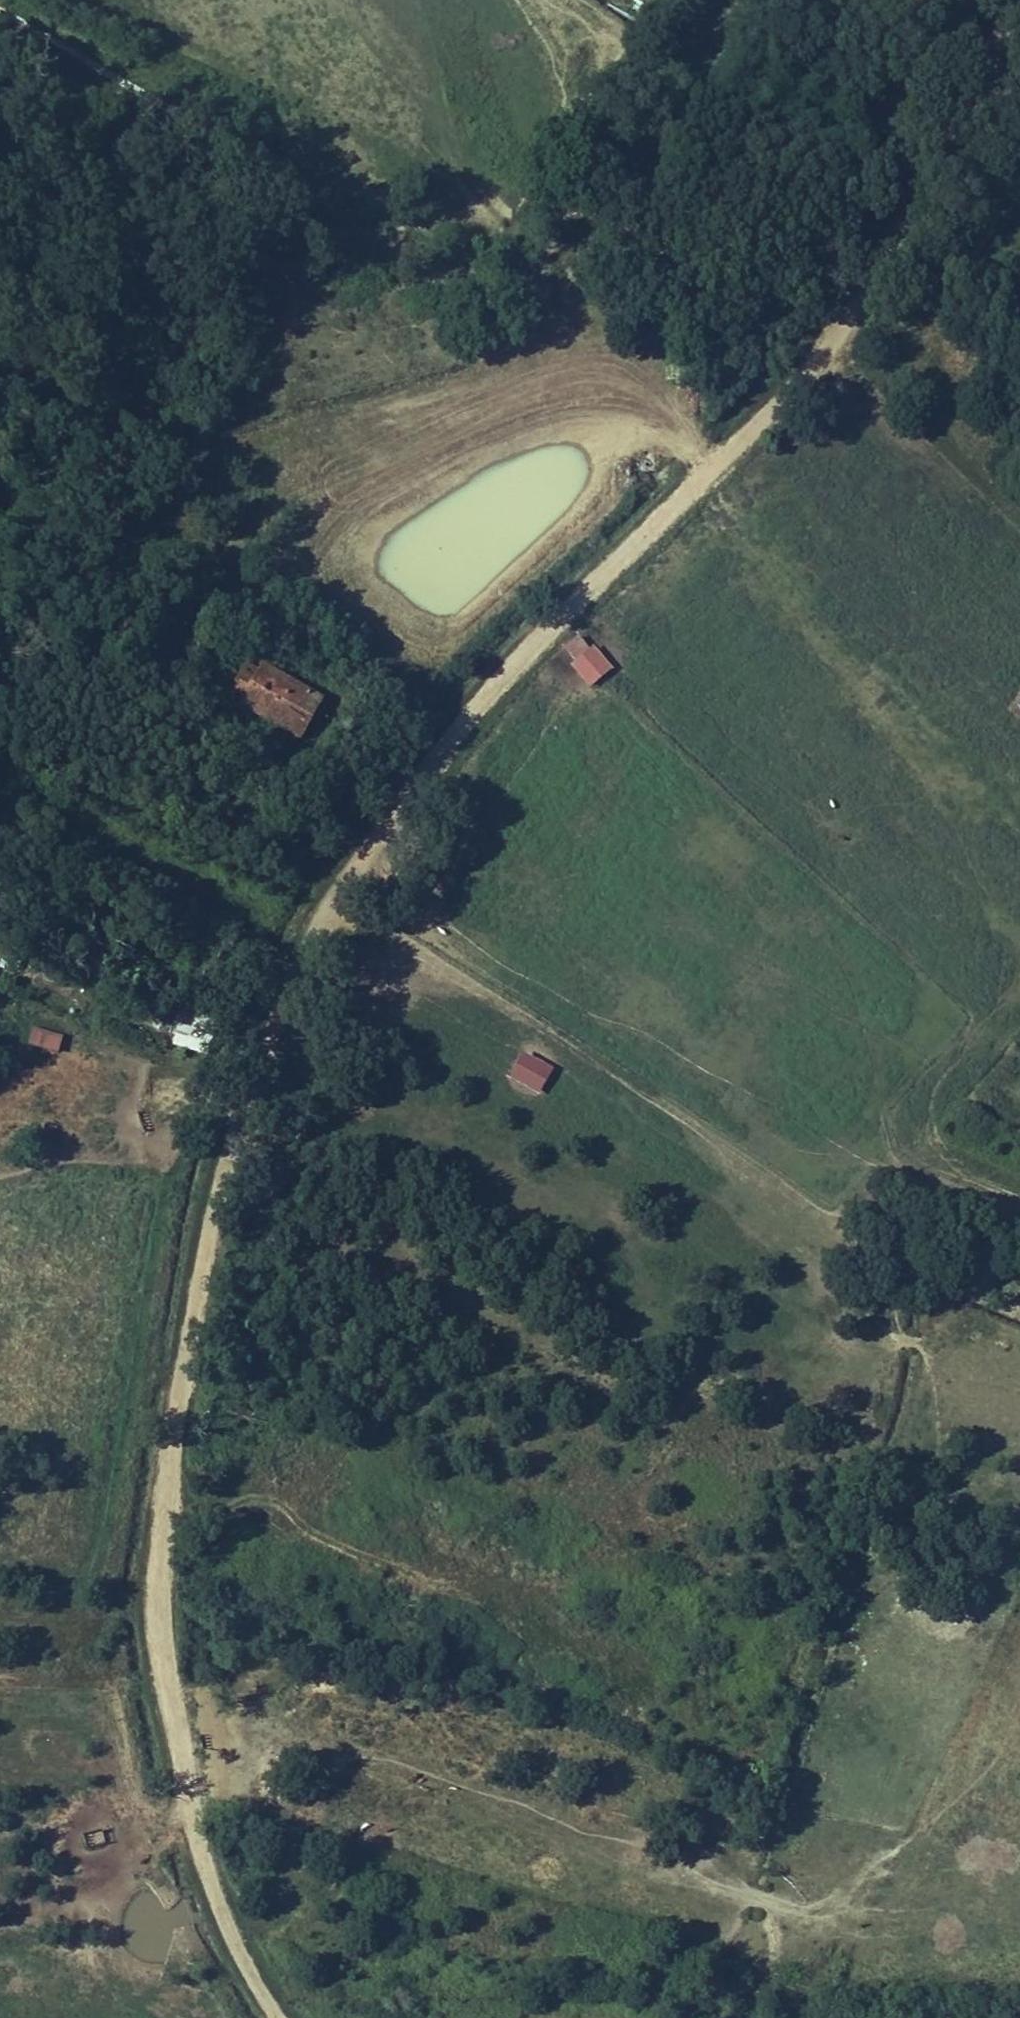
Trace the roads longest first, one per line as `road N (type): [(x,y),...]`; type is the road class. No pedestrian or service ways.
road 1 (track): [(286,2017),(199,1831),(163,1634),(198,1325),(291,999),(386,825),(843,337),(1019,62)]

